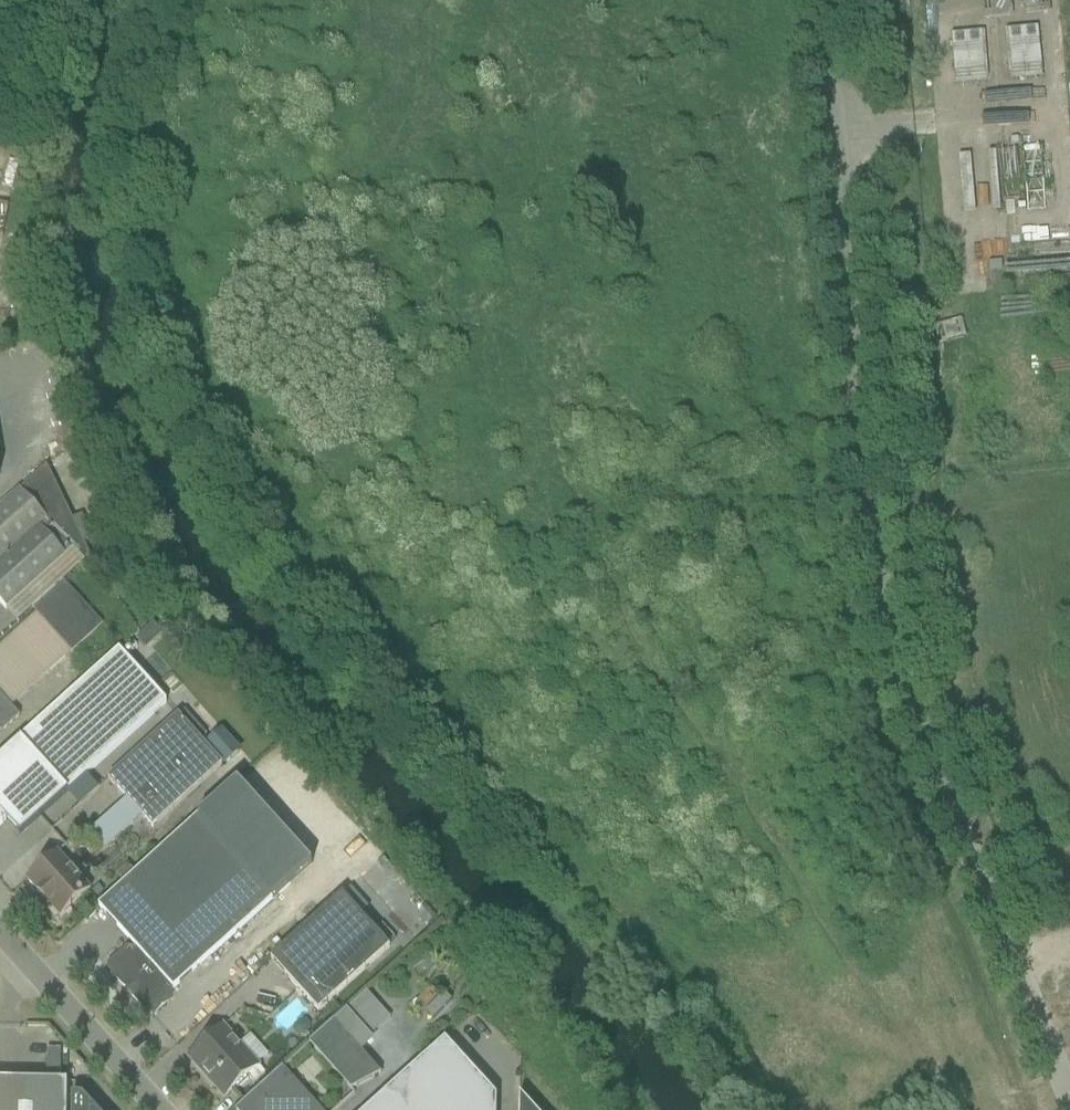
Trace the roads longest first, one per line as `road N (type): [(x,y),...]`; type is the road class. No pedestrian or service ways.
road 1 (unclassified): [(1069,1059),(877,587),(823,0)]
road 2 (unclassified): [(161,1109),(0,931)]

